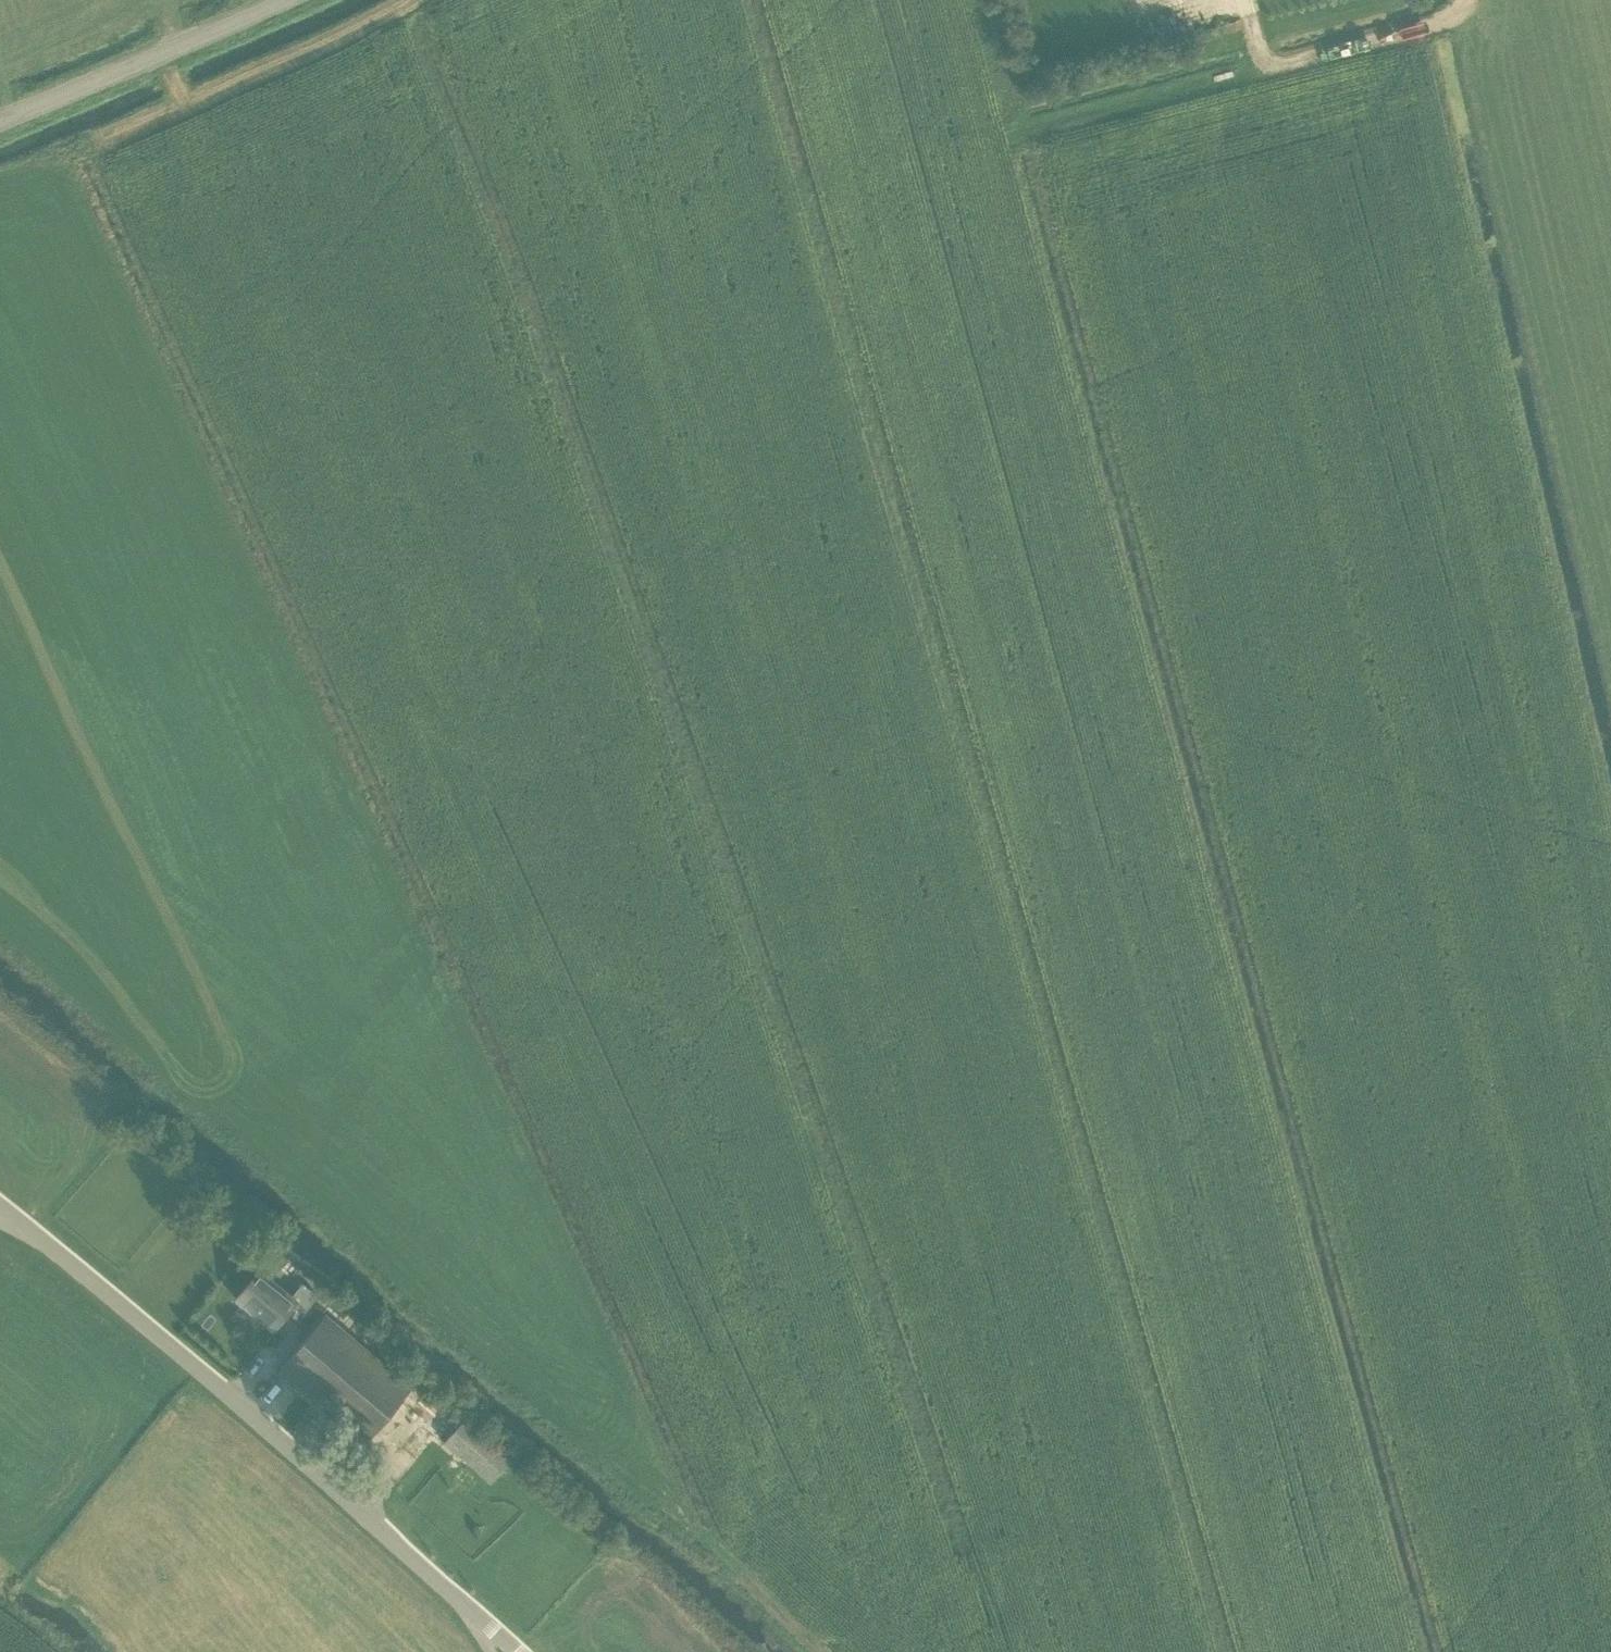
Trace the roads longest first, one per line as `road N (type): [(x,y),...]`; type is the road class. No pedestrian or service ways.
road 1 (unclassified): [(517,1651),(179,1352),(24,1227)]
road 2 (unclassified): [(0,118),(276,0)]

